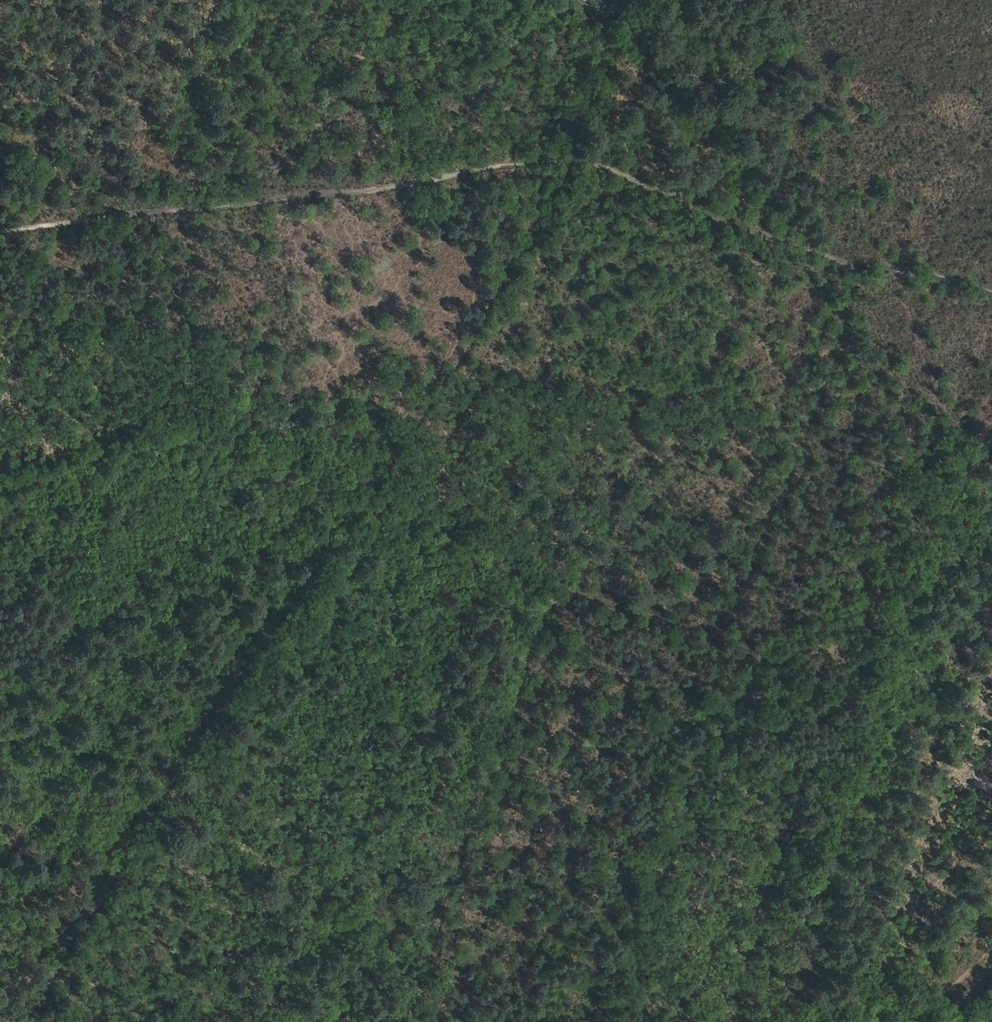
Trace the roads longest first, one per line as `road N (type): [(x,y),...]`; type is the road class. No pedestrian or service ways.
road 1 (track): [(0,231),(327,190),(388,191),(499,166),(577,159),(637,172),(781,242),(858,267),(887,261),(991,291)]

